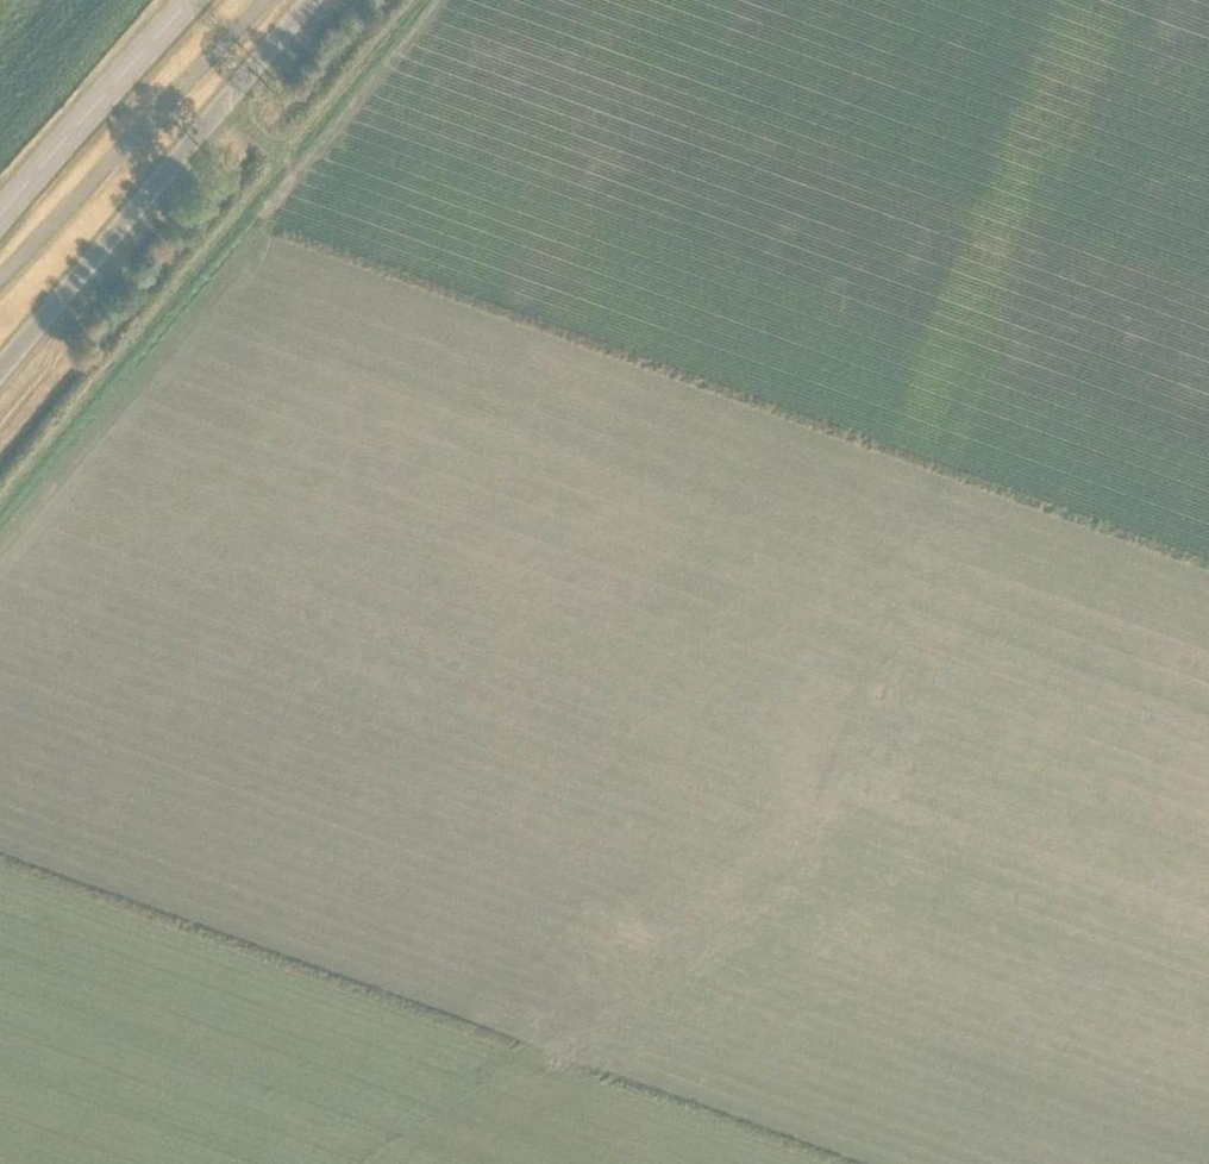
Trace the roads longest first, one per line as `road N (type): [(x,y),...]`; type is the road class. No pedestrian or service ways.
road 1 (unclassified): [(0,368),(309,0)]
road 2 (secondary): [(0,214),(189,0)]

